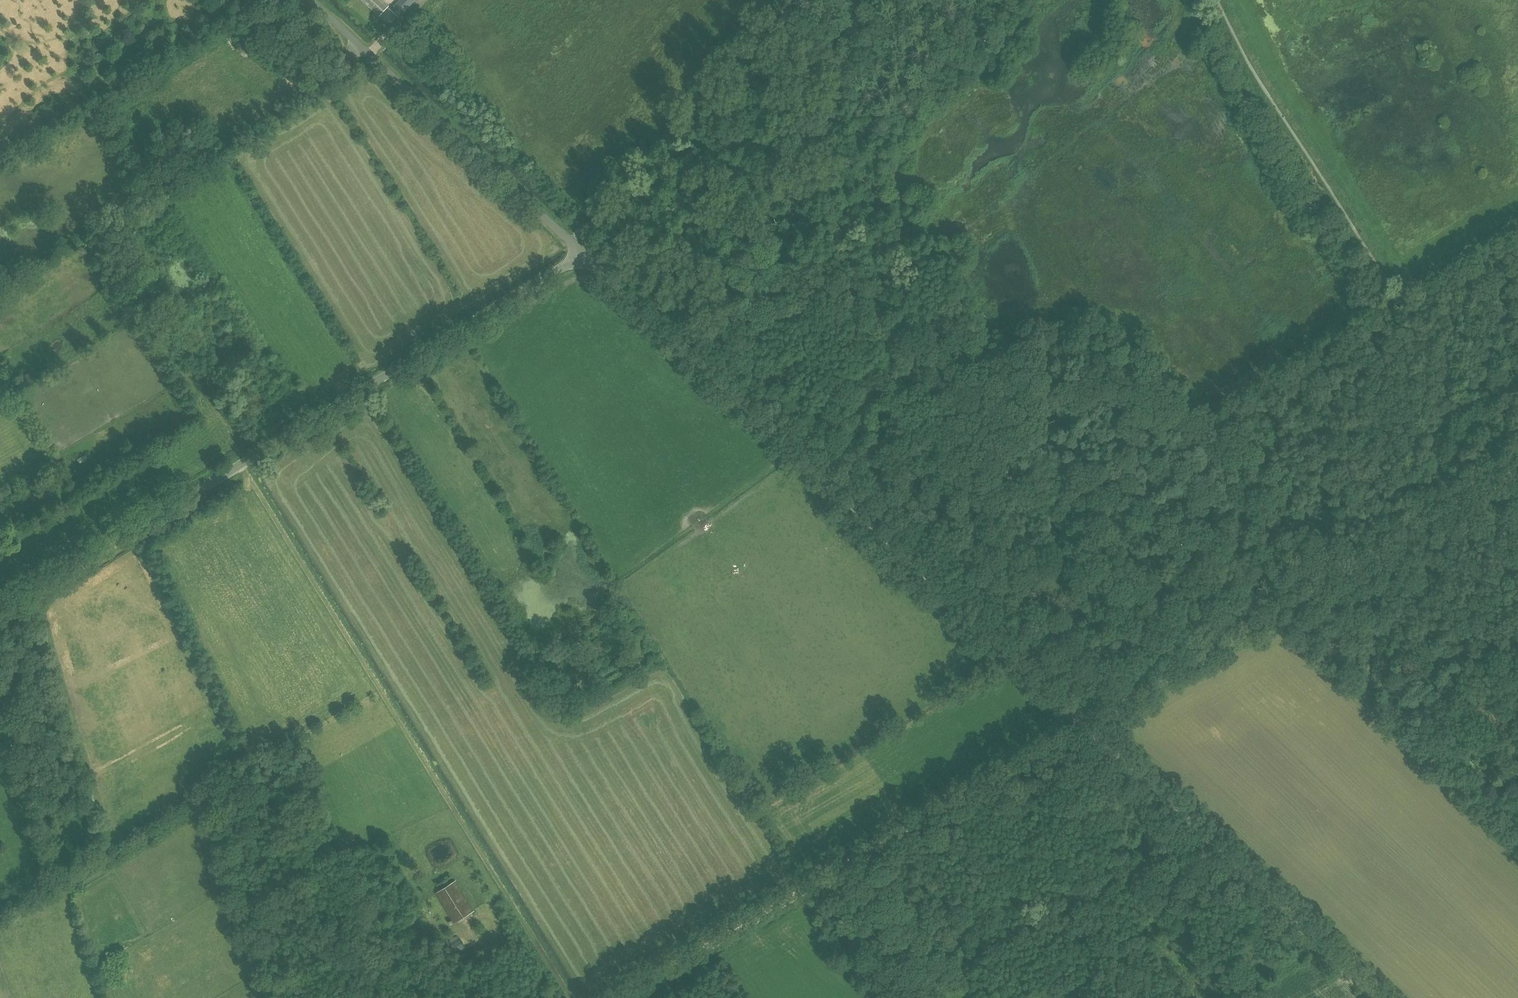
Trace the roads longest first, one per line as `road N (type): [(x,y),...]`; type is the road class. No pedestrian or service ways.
road 1 (unclassified): [(1087,724),(583,256)]
road 2 (unclassified): [(0,614),(583,256)]
road 3 (track): [(611,997),(1087,724)]
road 4 (unclassified): [(1087,724),(1517,472)]
road 5 (track): [(1395,284),(1394,306),(1218,416),(1357,566)]
road 6 (unclassified): [(1380,997),(1087,724)]
road 7 (unclassified): [(583,256),(311,0)]

